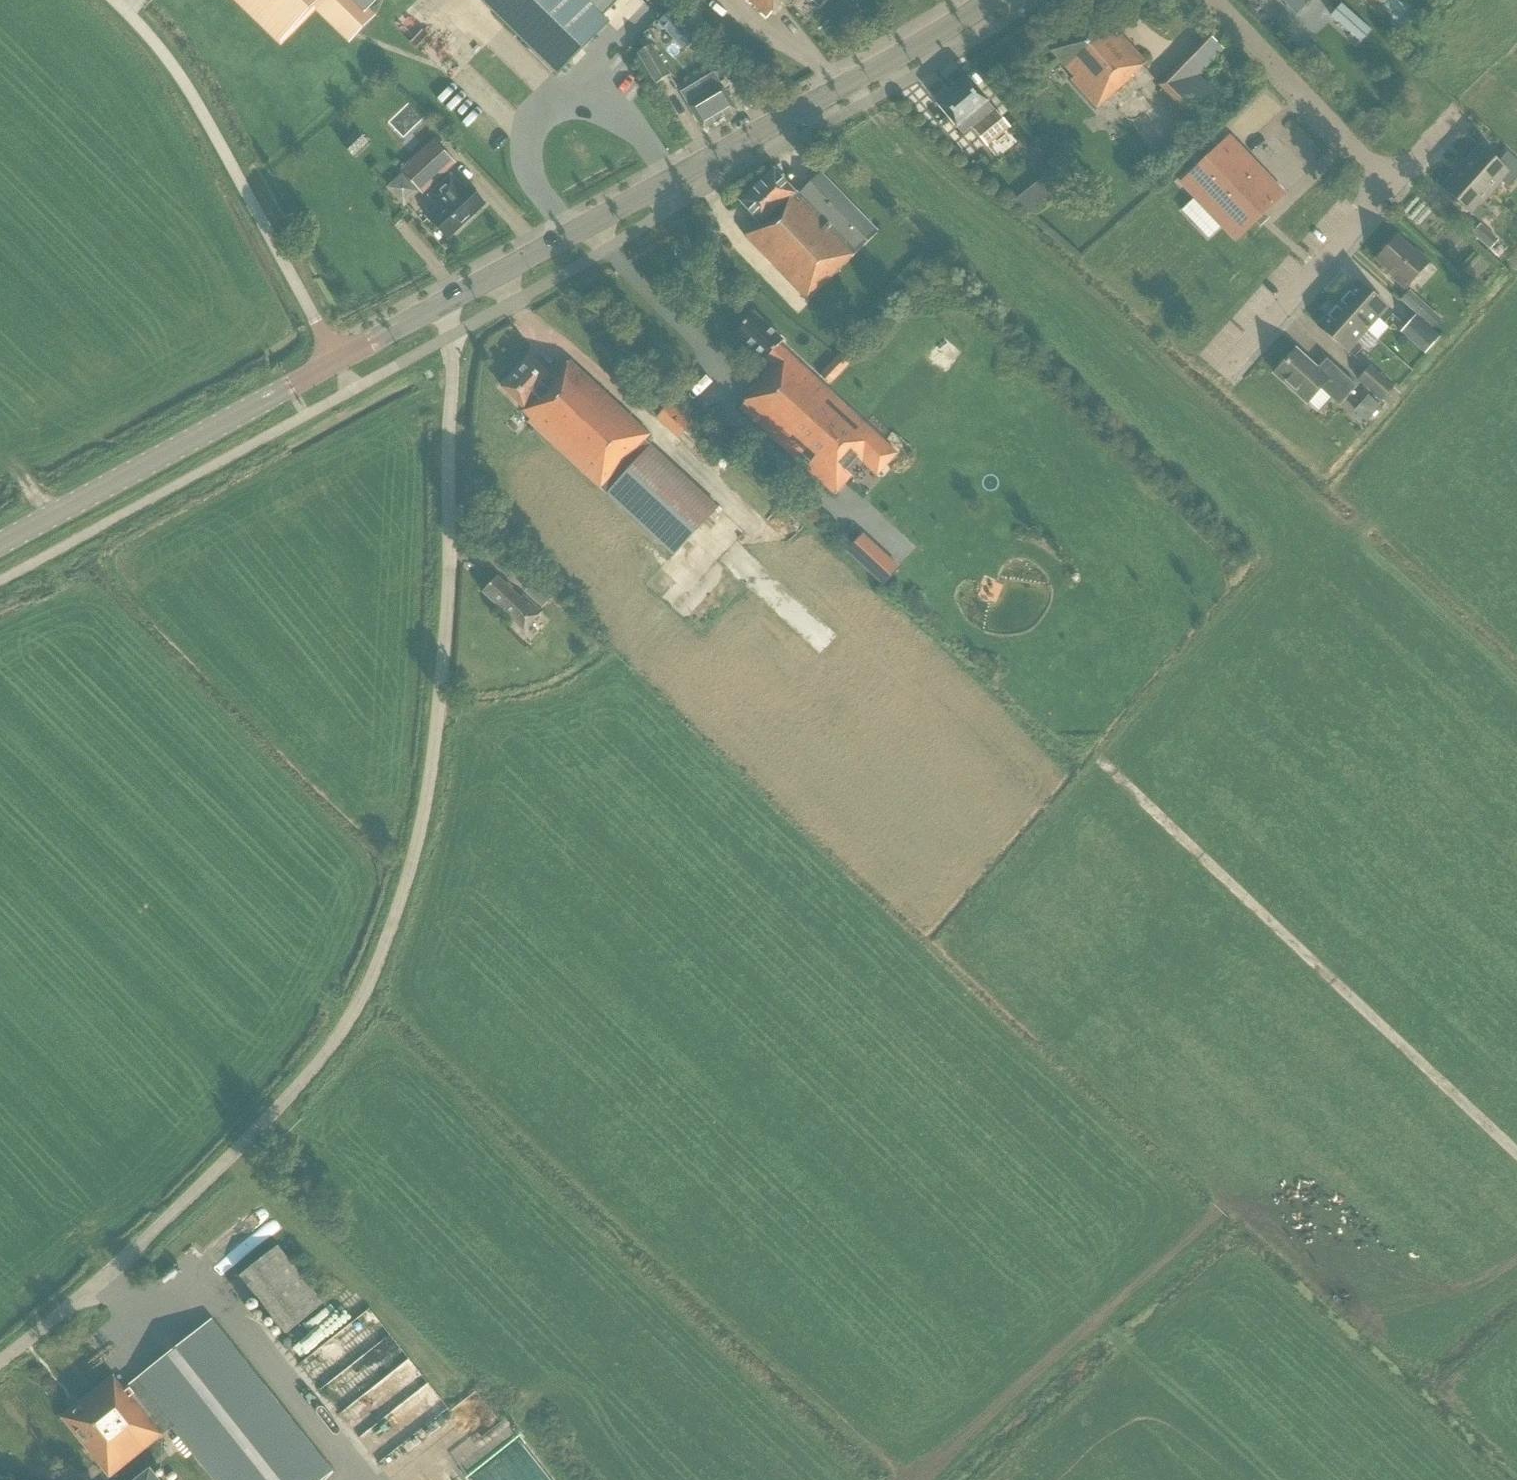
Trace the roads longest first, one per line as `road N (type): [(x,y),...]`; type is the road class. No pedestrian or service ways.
road 1 (unclassified): [(0,1361),(101,1281),(303,1081),(355,1012),(383,955),(426,793),(442,682),(449,303)]
road 2 (track): [(866,105),(890,139),(1280,504),(1285,531),(1276,576),(1148,726),(1136,748),(1138,797)]
road 3 (tertiary): [(449,303),(847,86),(988,0)]
road 4 (track): [(1100,760),(1516,1156)]
road 5 (unclassified): [(338,361),(184,81),(114,0)]
road 6 (tertiary): [(0,545),(338,361)]
road 7 (residential): [(1390,189),(1213,0)]
road 8 (residential): [(1222,371),(1390,189)]
road 9 (tertiary): [(338,361),(449,303)]

